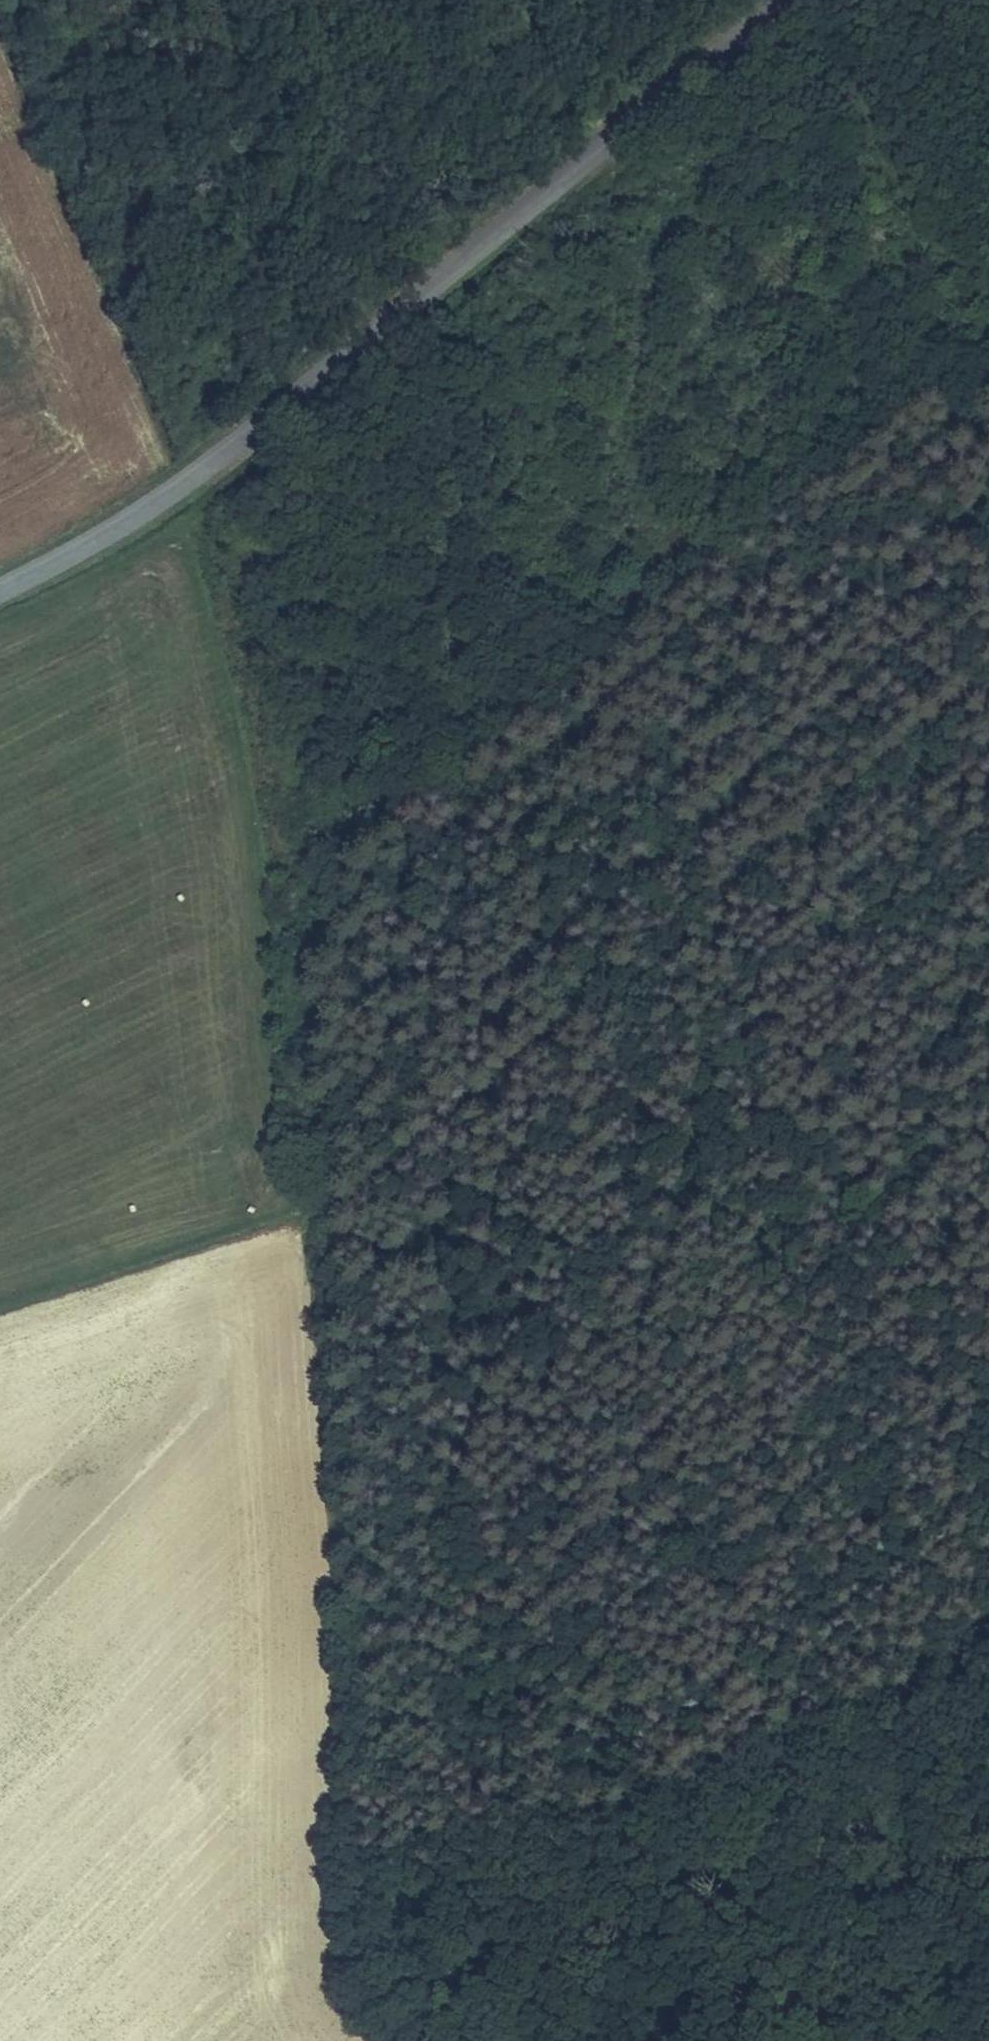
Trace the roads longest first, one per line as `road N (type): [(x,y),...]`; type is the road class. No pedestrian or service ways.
road 1 (tertiary): [(0,590),(176,492),(795,0)]

